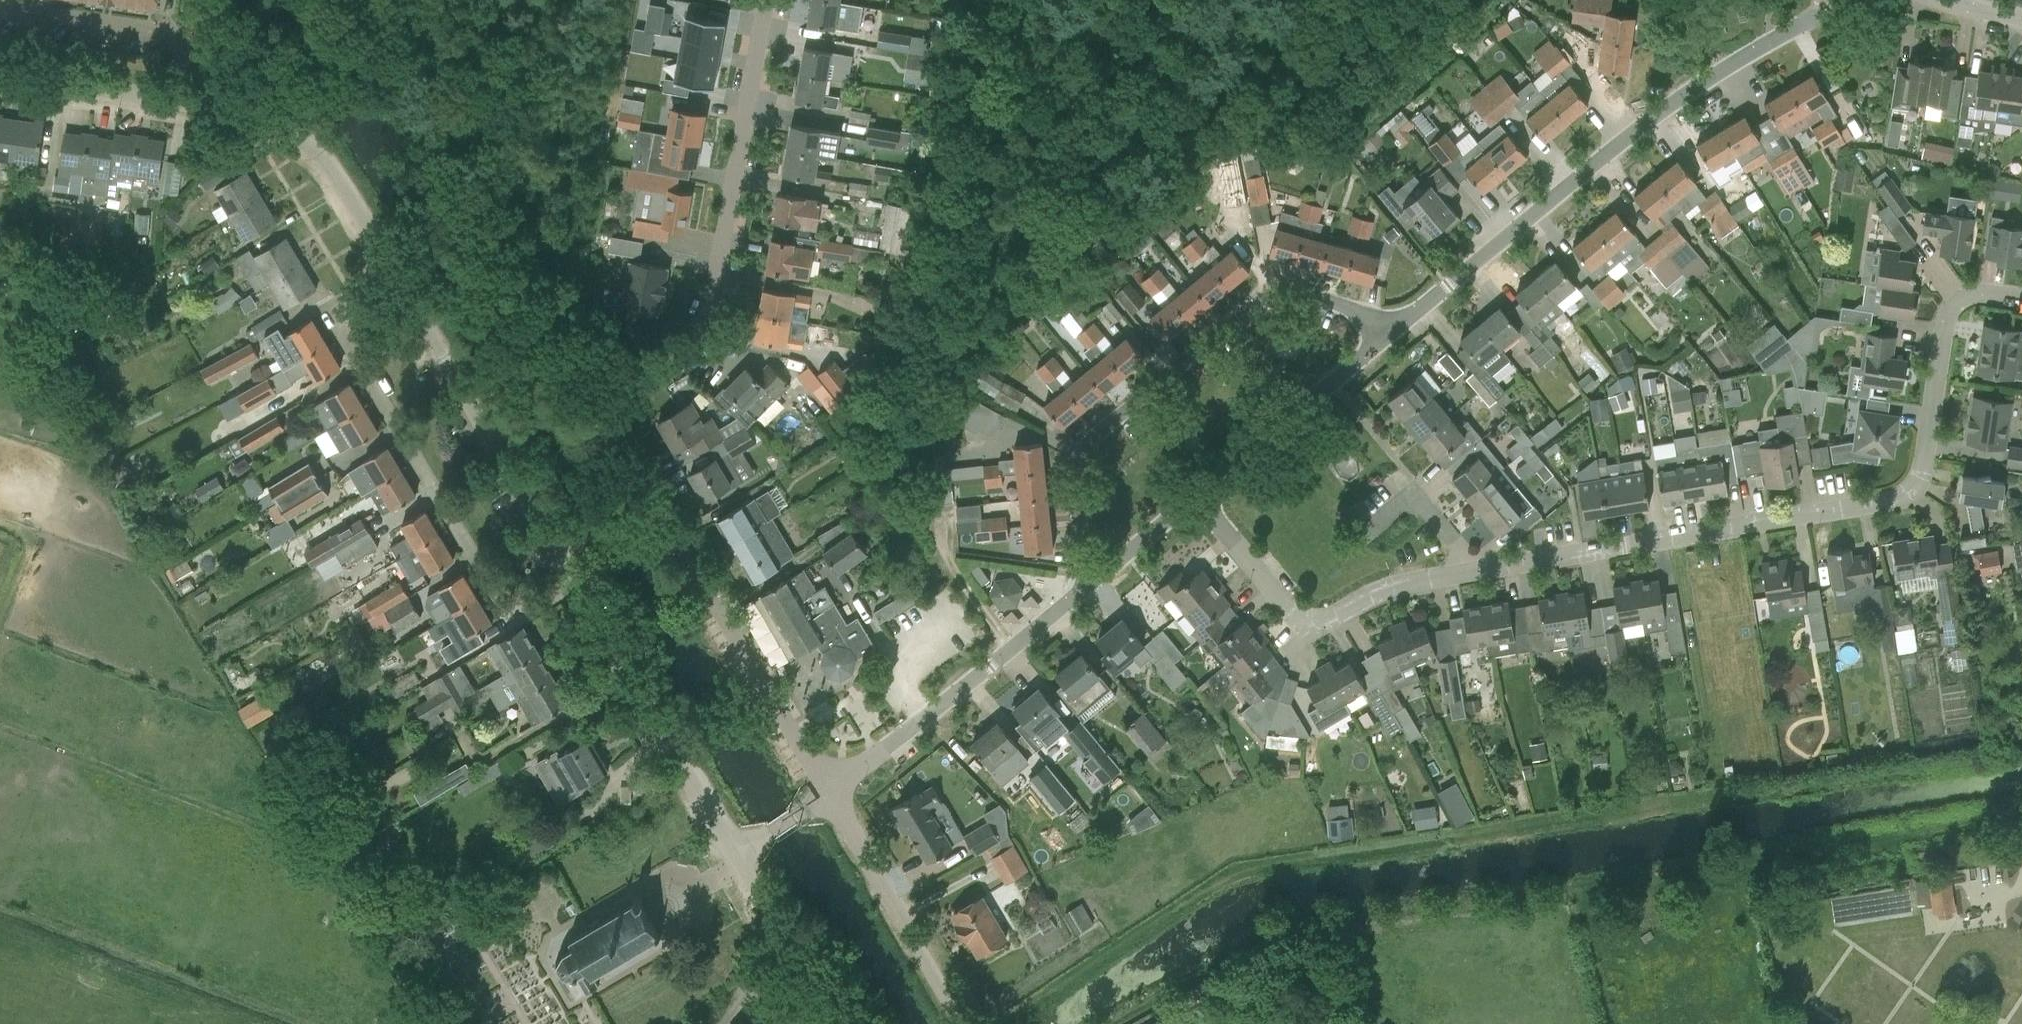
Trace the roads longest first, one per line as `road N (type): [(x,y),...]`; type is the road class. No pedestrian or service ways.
road 1 (residential): [(830,792),(630,470),(613,419),(621,389),(710,309),(769,0)]
road 2 (residential): [(1479,572),(1879,502),(1912,484),(1929,461),(1943,330),(1957,303),(1984,292),(2021,298)]
road 3 (residential): [(1399,328),(1581,174),(1722,69),(1817,16),(1822,0)]
road 4 (residential): [(1085,590),(1077,461),(1094,435),(1274,296),(1297,292),(1399,328)]
road 5 (residential): [(395,274),(342,307),(338,335),(498,598),(538,603),(574,579)]
road 6 (tertiary): [(574,579),(395,274)]
road 7 (residential): [(1479,572),(1375,595),(1309,628),(1196,497)]
road 8 (residential): [(830,792),(1085,590)]
road 9 (tertiary): [(734,853),(574,579)]
road 10 (tertiary): [(395,274),(316,149),(267,121),(175,102)]
road 11 (residential): [(968,1023),(830,792)]
road 12 (residential): [(1196,497),(1399,328)]
road 13 (residential): [(175,102),(184,34),(0,8)]
road 14 (tertiary): [(835,1023),(734,853)]
road 15 (tertiary): [(175,102),(0,76)]
road 16 (track): [(240,0),(304,108),(316,149)]
road 17 (residential): [(1085,590),(1196,497)]
road 18 (residential): [(1479,572),(1415,496),(1380,524)]

